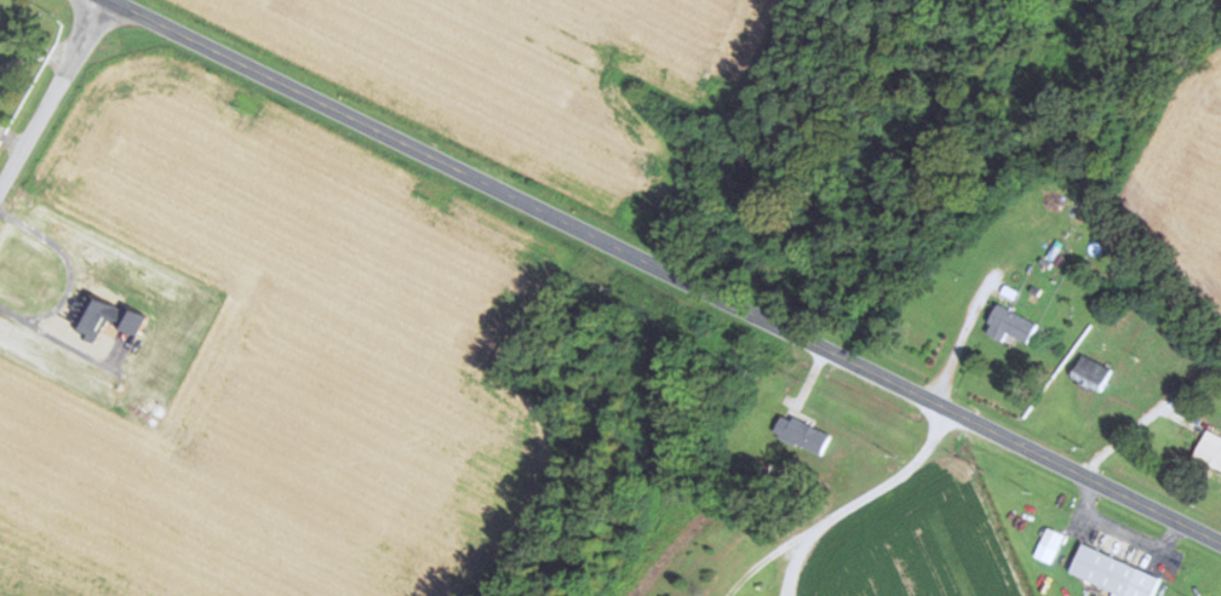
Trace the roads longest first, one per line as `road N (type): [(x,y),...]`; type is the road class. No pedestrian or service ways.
road 1 (tertiary): [(1220,545),(109,0)]
road 2 (residential): [(0,190),(103,0)]

